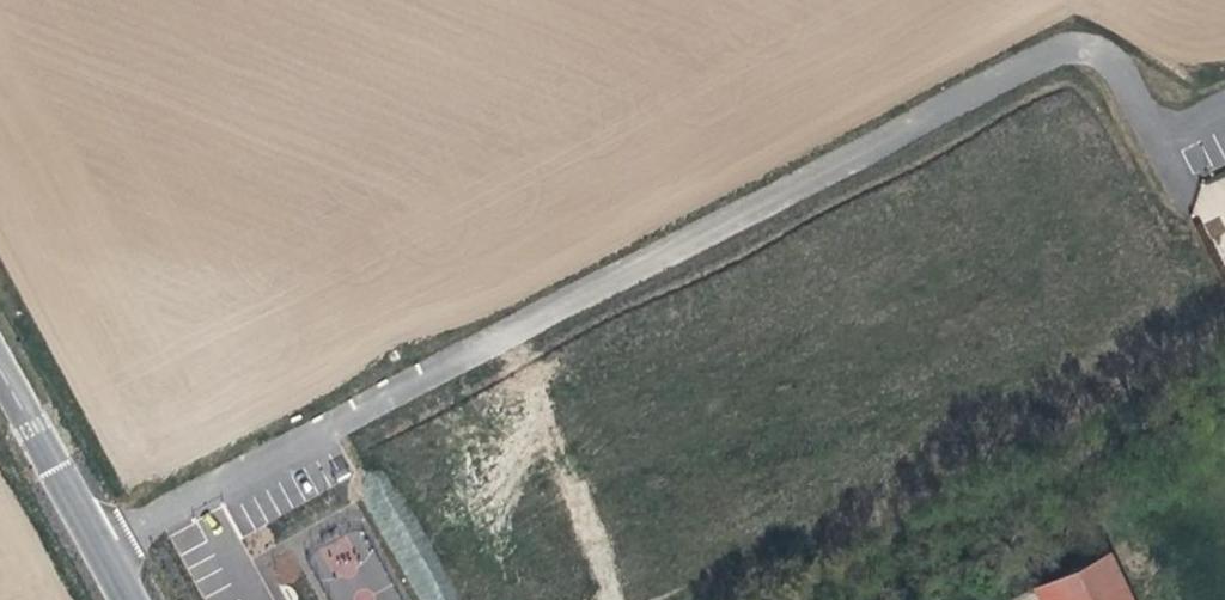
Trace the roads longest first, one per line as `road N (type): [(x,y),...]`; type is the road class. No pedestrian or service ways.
road 1 (unclassified): [(90,528),(1056,52),(1095,52),(1179,186)]
road 2 (tertiary): [(0,371),(90,528)]

